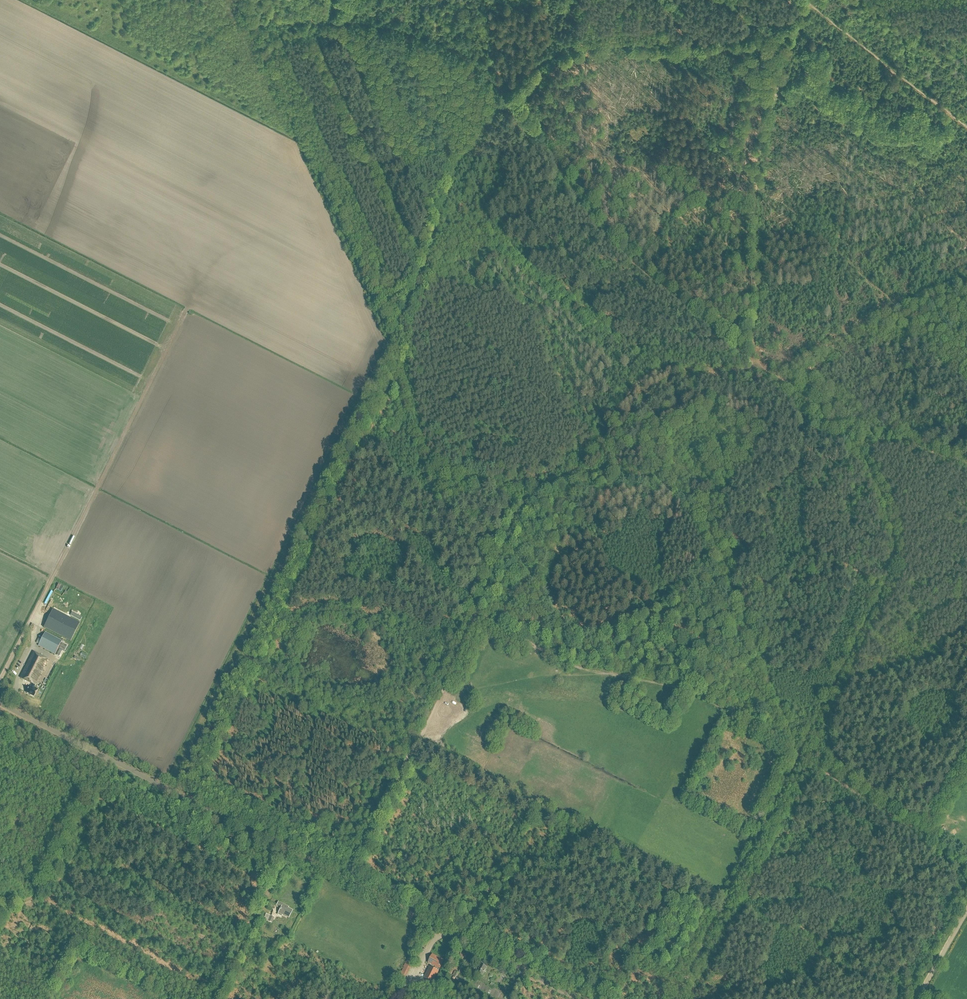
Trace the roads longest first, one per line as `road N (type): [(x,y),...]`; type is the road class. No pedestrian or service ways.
road 1 (tertiary): [(439,927),(0,704)]
road 2 (track): [(549,486),(575,474),(640,475),(675,489),(692,507),(795,750)]
road 3 (track): [(254,34),(393,343)]
road 4 (track): [(412,750),(513,523),(549,486)]
road 5 (track): [(393,343),(434,458),(491,482),(549,486)]
road 6 (track): [(477,615),(585,668),(685,687)]
road 7 (track): [(966,131),(809,9)]
road 8 (track): [(214,998),(289,851)]
road 9 (track): [(427,449),(437,501),(483,600)]
road 10 (tertiary): [(580,998),(439,927)]
road 11 (track): [(346,880),(412,750)]

